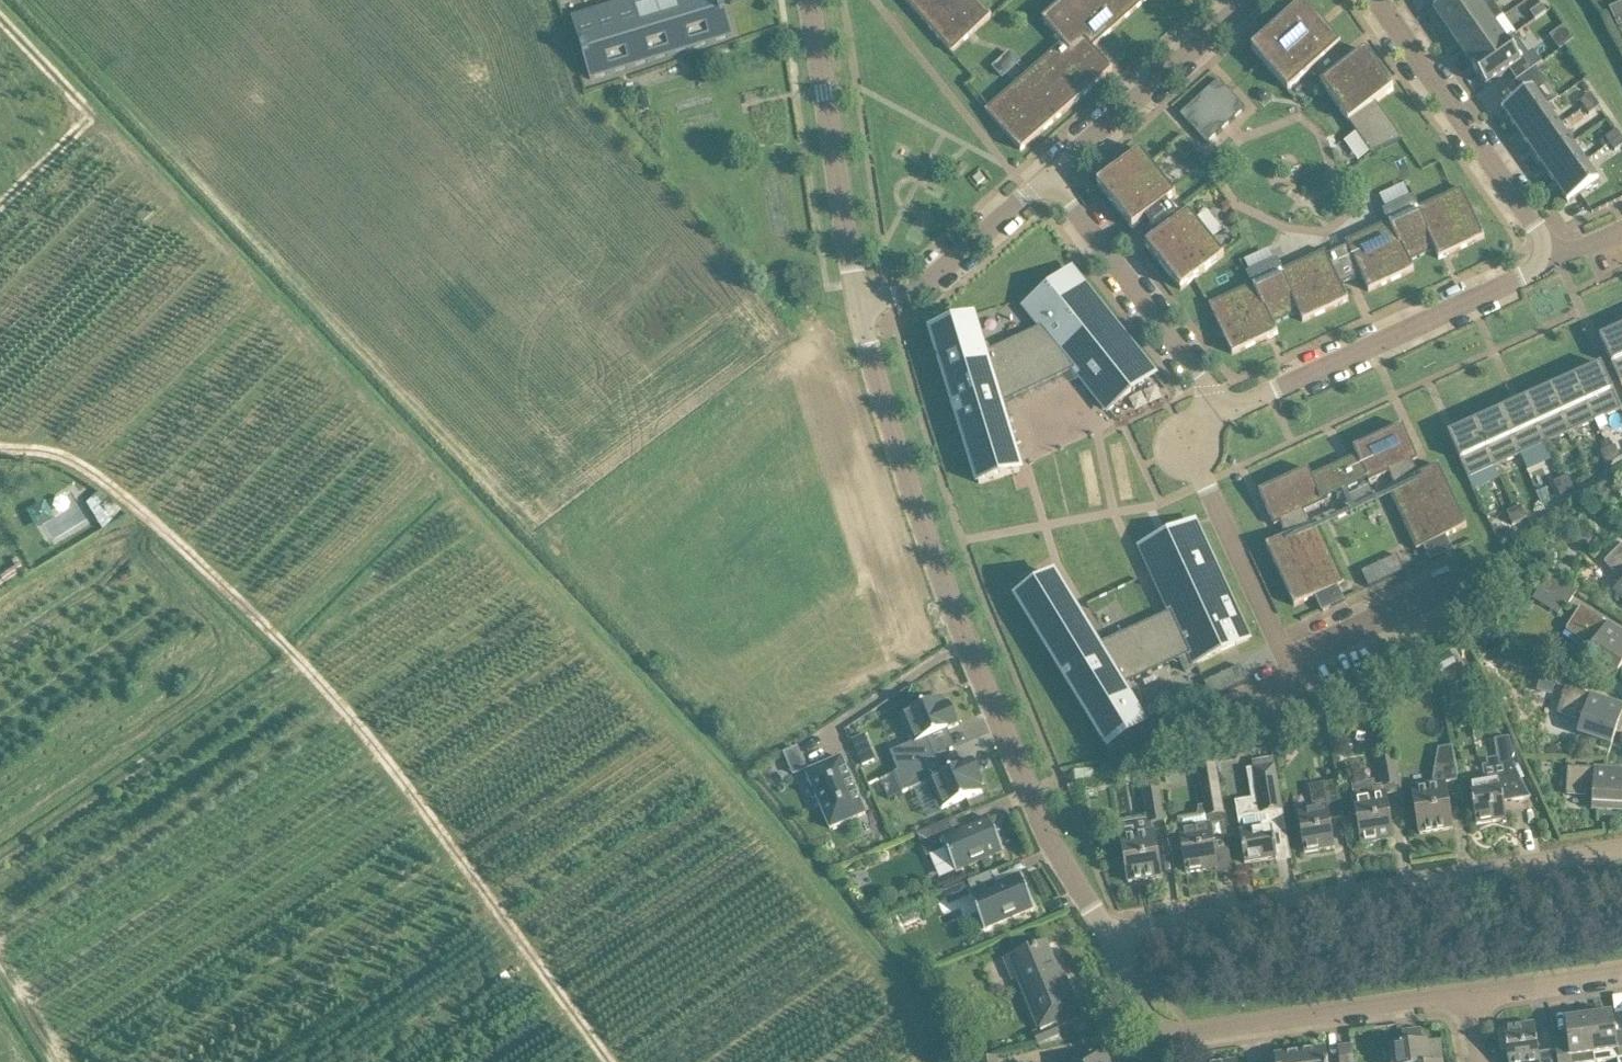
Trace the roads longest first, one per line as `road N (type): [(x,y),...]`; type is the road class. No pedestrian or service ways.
road 1 (track): [(0,449),(72,460),(274,633),(421,805),(610,1061)]
road 2 (residential): [(1112,938),(1044,828),(944,589),(860,305)]
road 3 (residential): [(1049,176),(1221,404),(1247,405),(1517,279),(1543,253)]
road 4 (residential): [(1112,938),(1621,849)]
road 5 (residential): [(1469,992),(1152,1037)]
road 6 (residential): [(860,305),(809,0)]
road 7 (residential): [(1375,0),(1532,222),(1543,253)]
road 8 (residential): [(1049,176),(1250,0)]
road 9 (track): [(0,21),(93,117),(0,205)]
road 10 (residential): [(860,305),(926,284),(1049,176)]
road 11 (residential): [(1621,970),(1469,992)]

